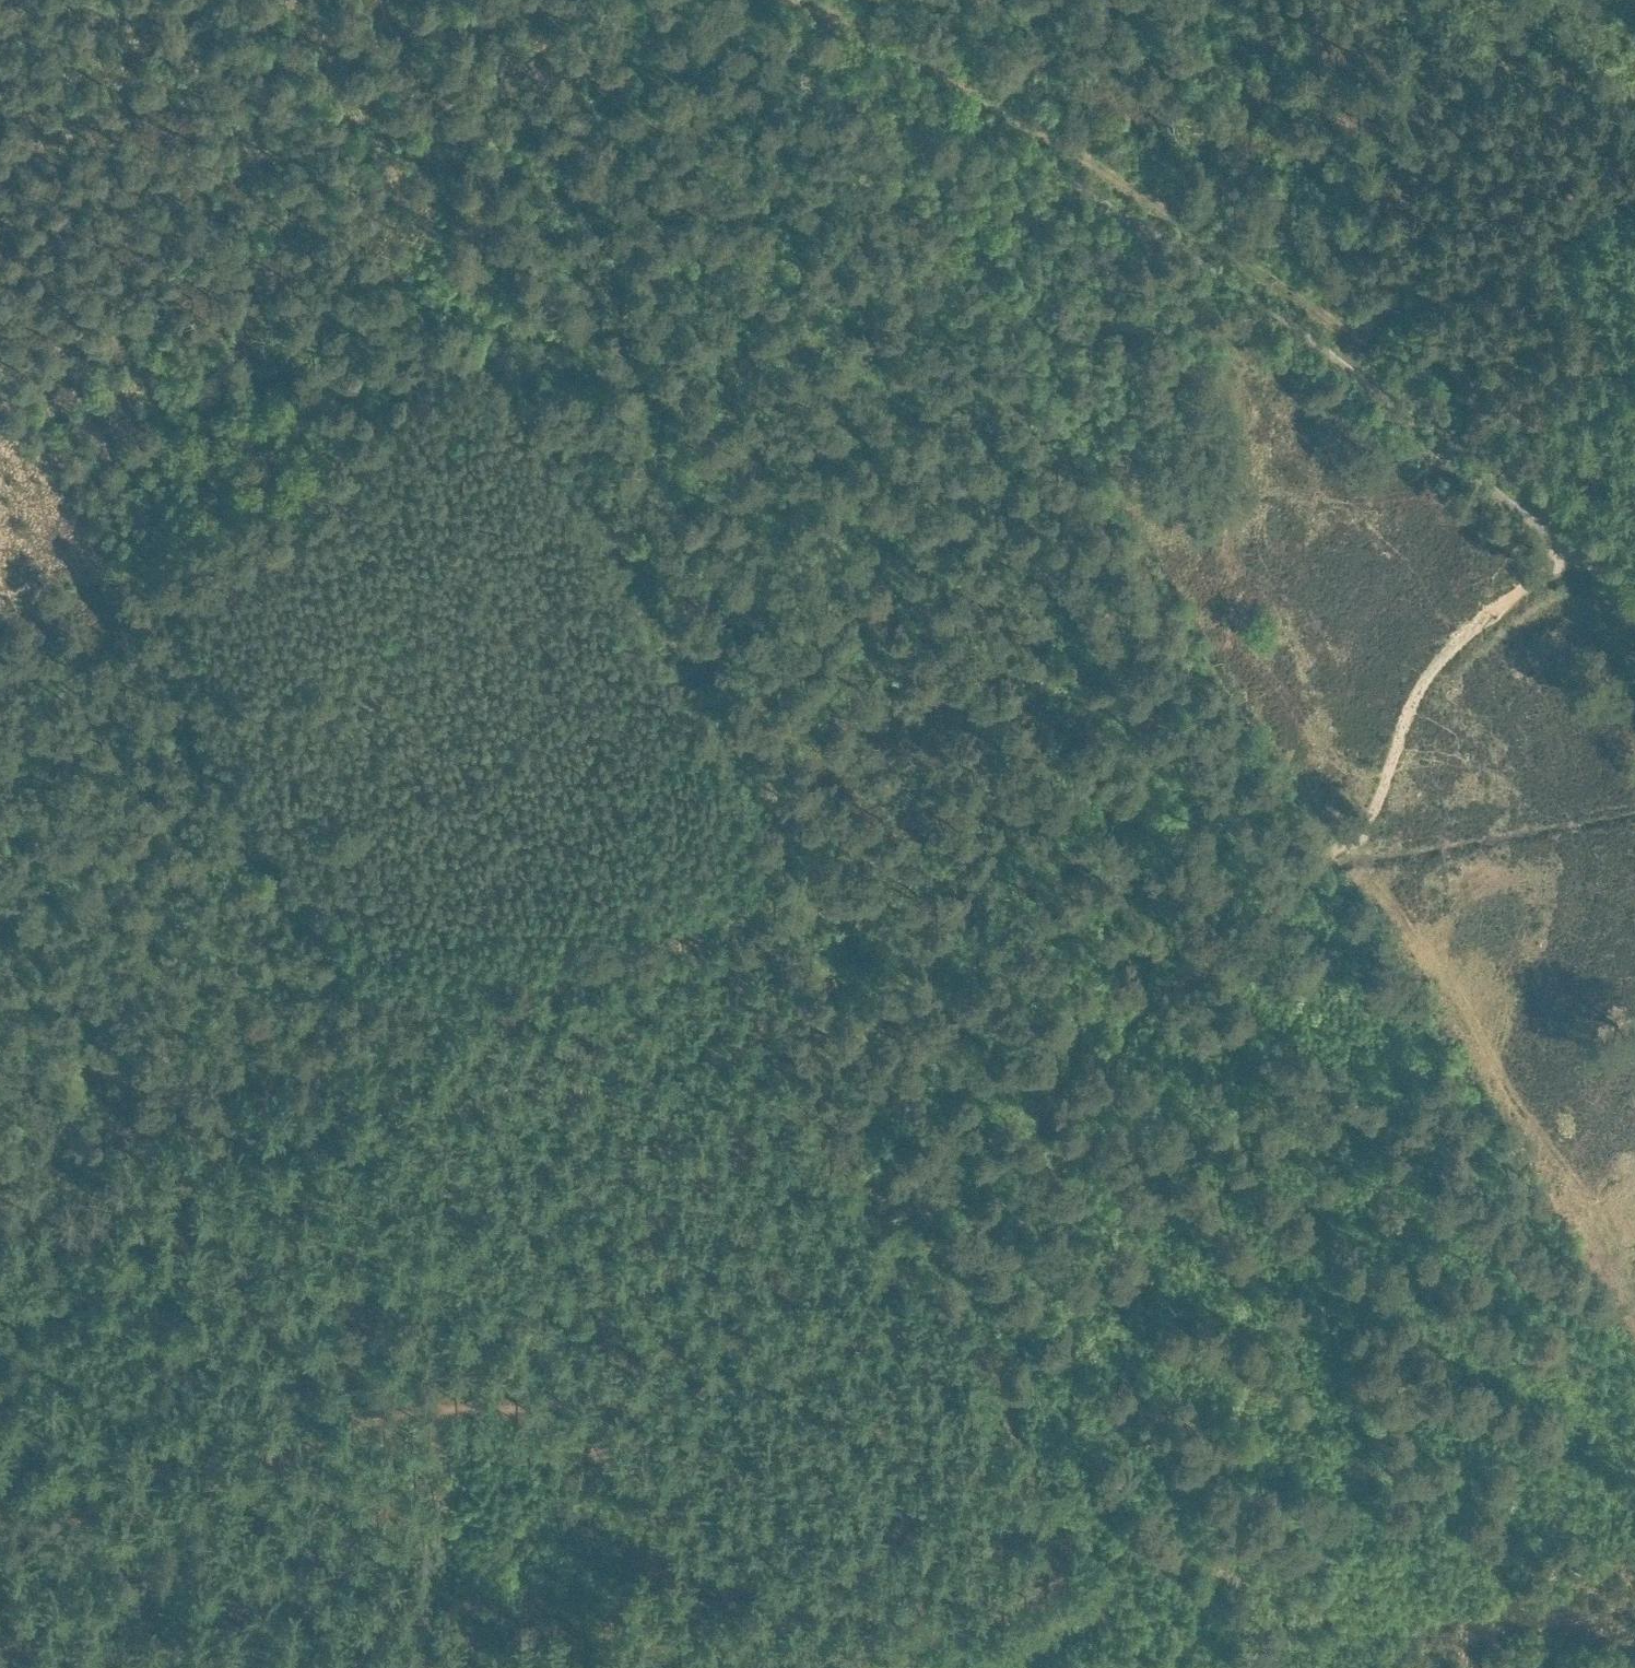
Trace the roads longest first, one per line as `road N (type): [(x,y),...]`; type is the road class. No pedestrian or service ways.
road 1 (track): [(1634,149),(1361,292),(1317,342)]

